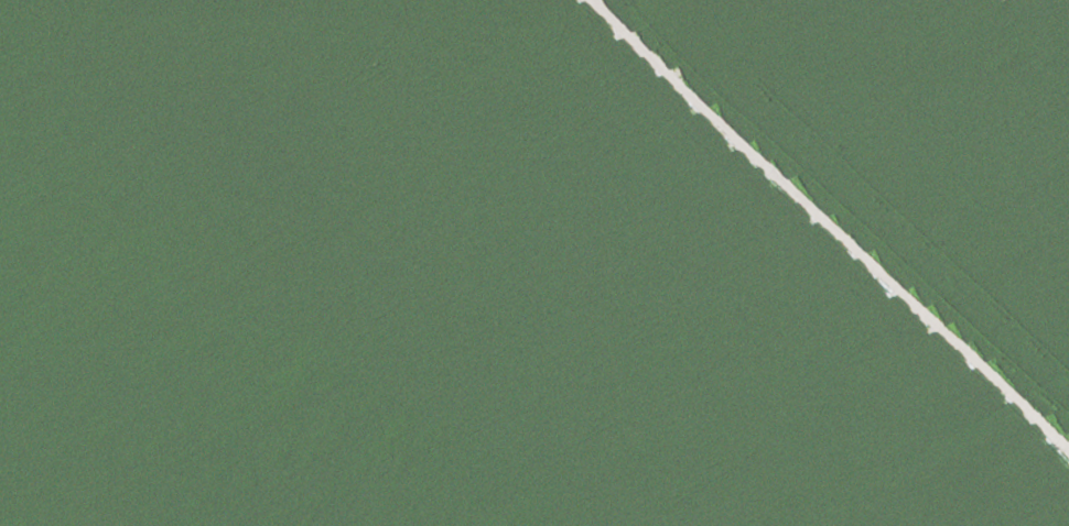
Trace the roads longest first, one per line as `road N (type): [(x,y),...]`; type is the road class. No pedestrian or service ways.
road 1 (track): [(135,0),(622,525)]

